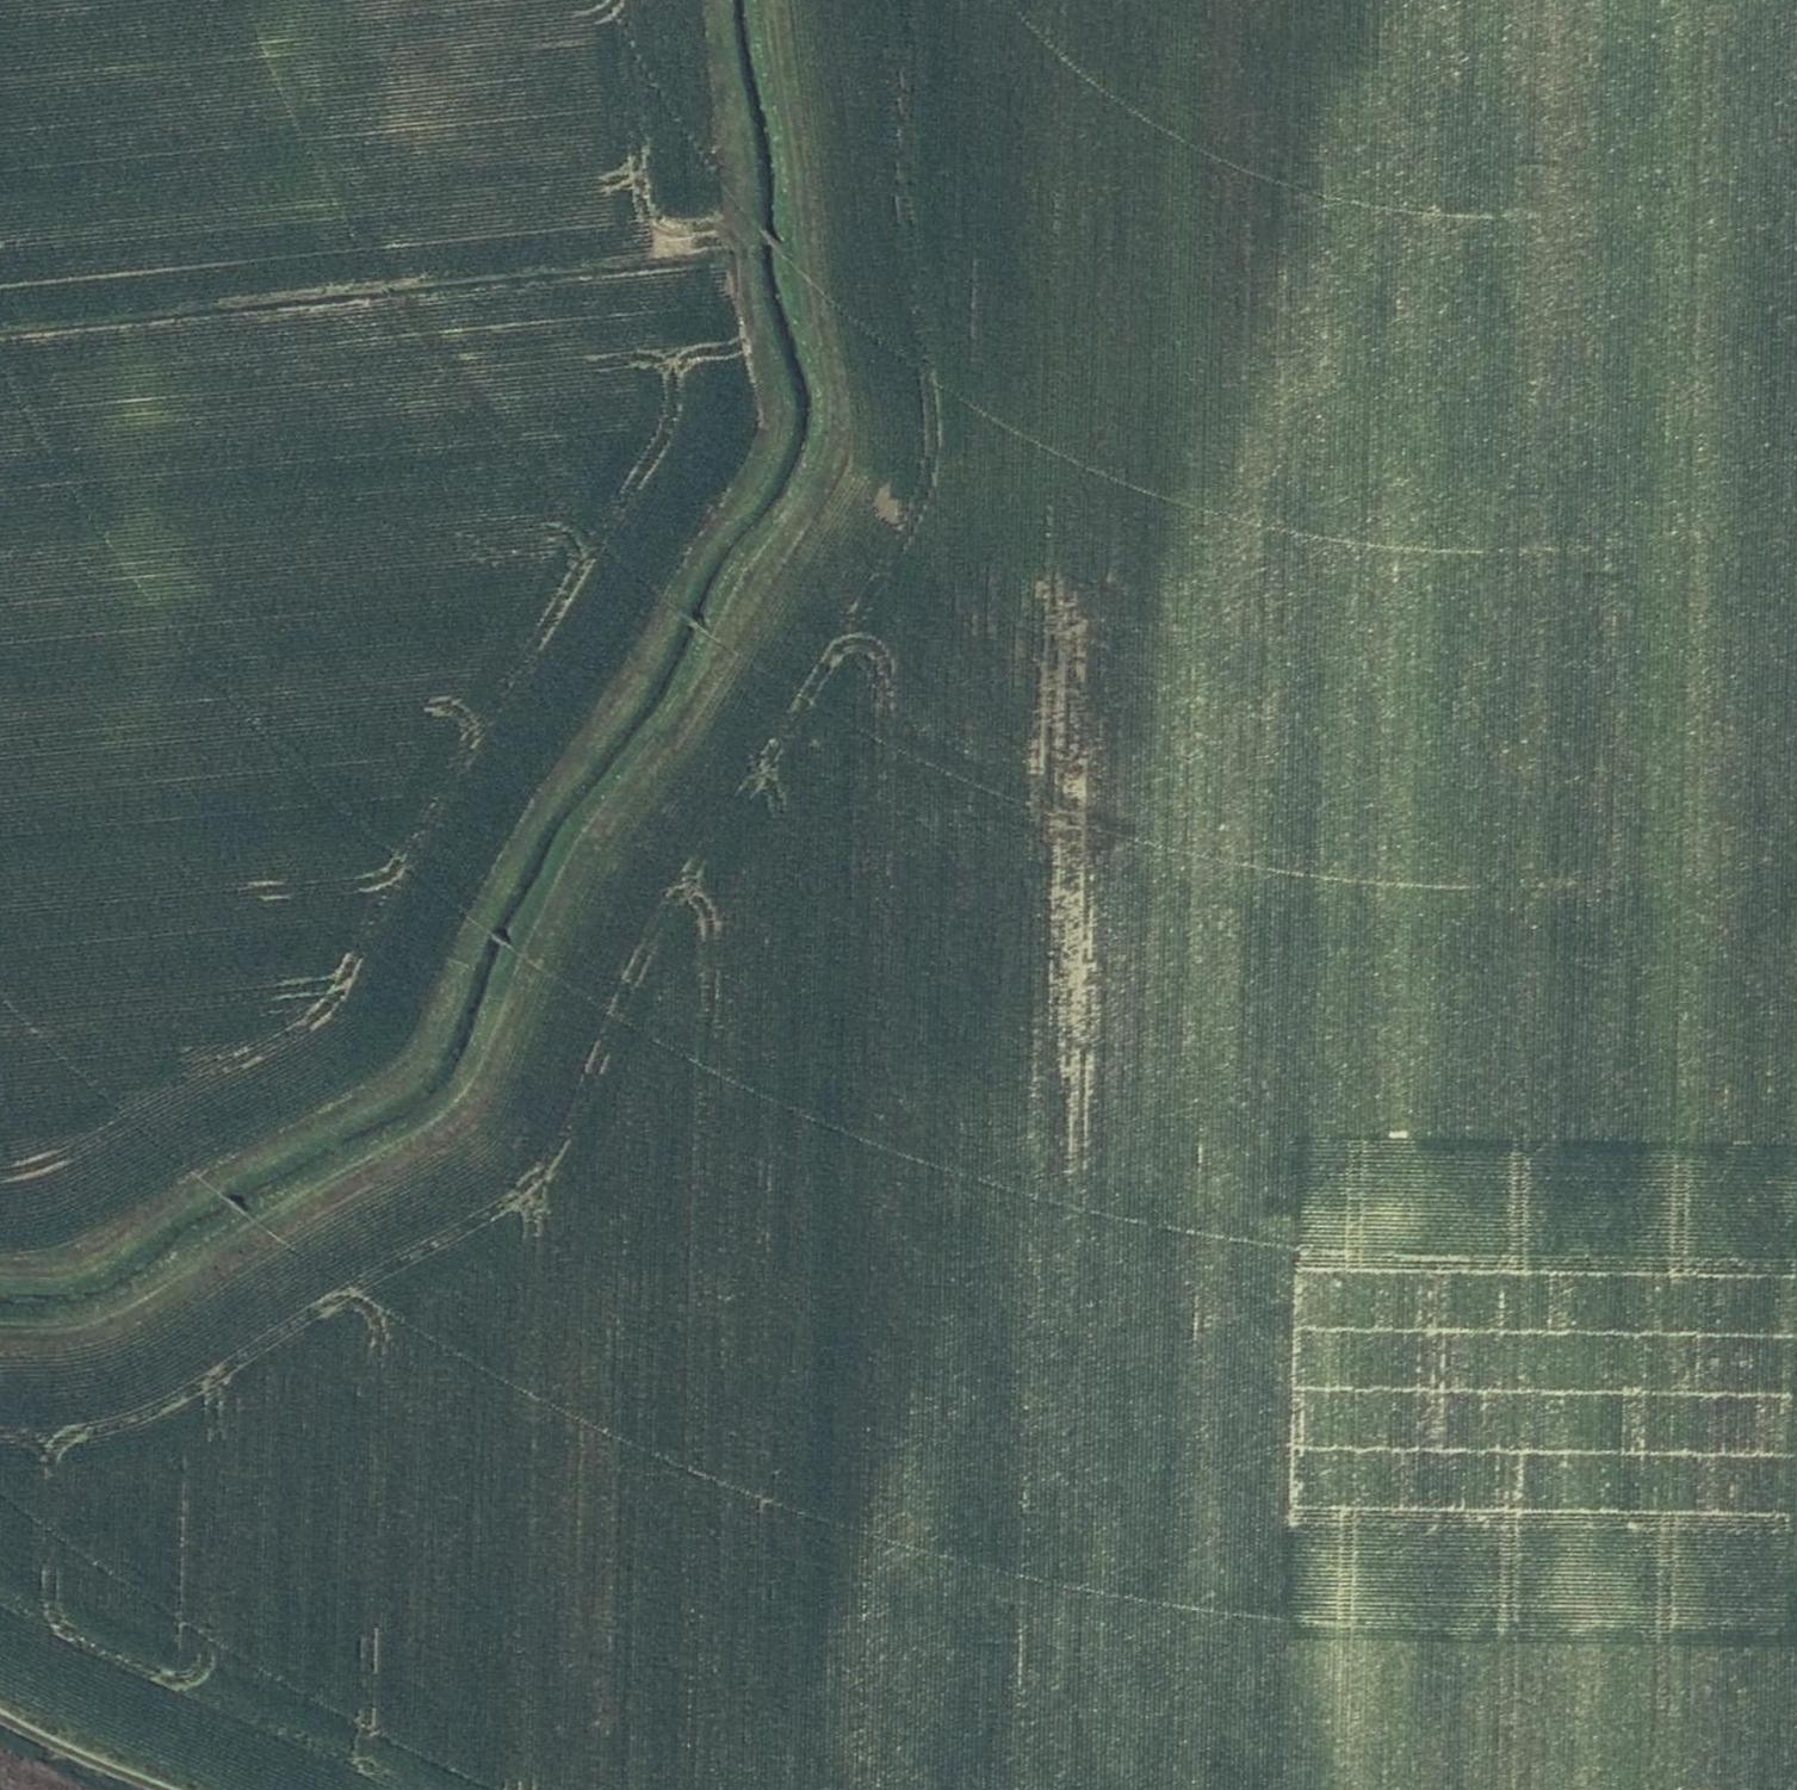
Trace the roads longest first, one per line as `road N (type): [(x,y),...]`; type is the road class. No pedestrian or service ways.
road 1 (track): [(0,1716),(132,1789)]

